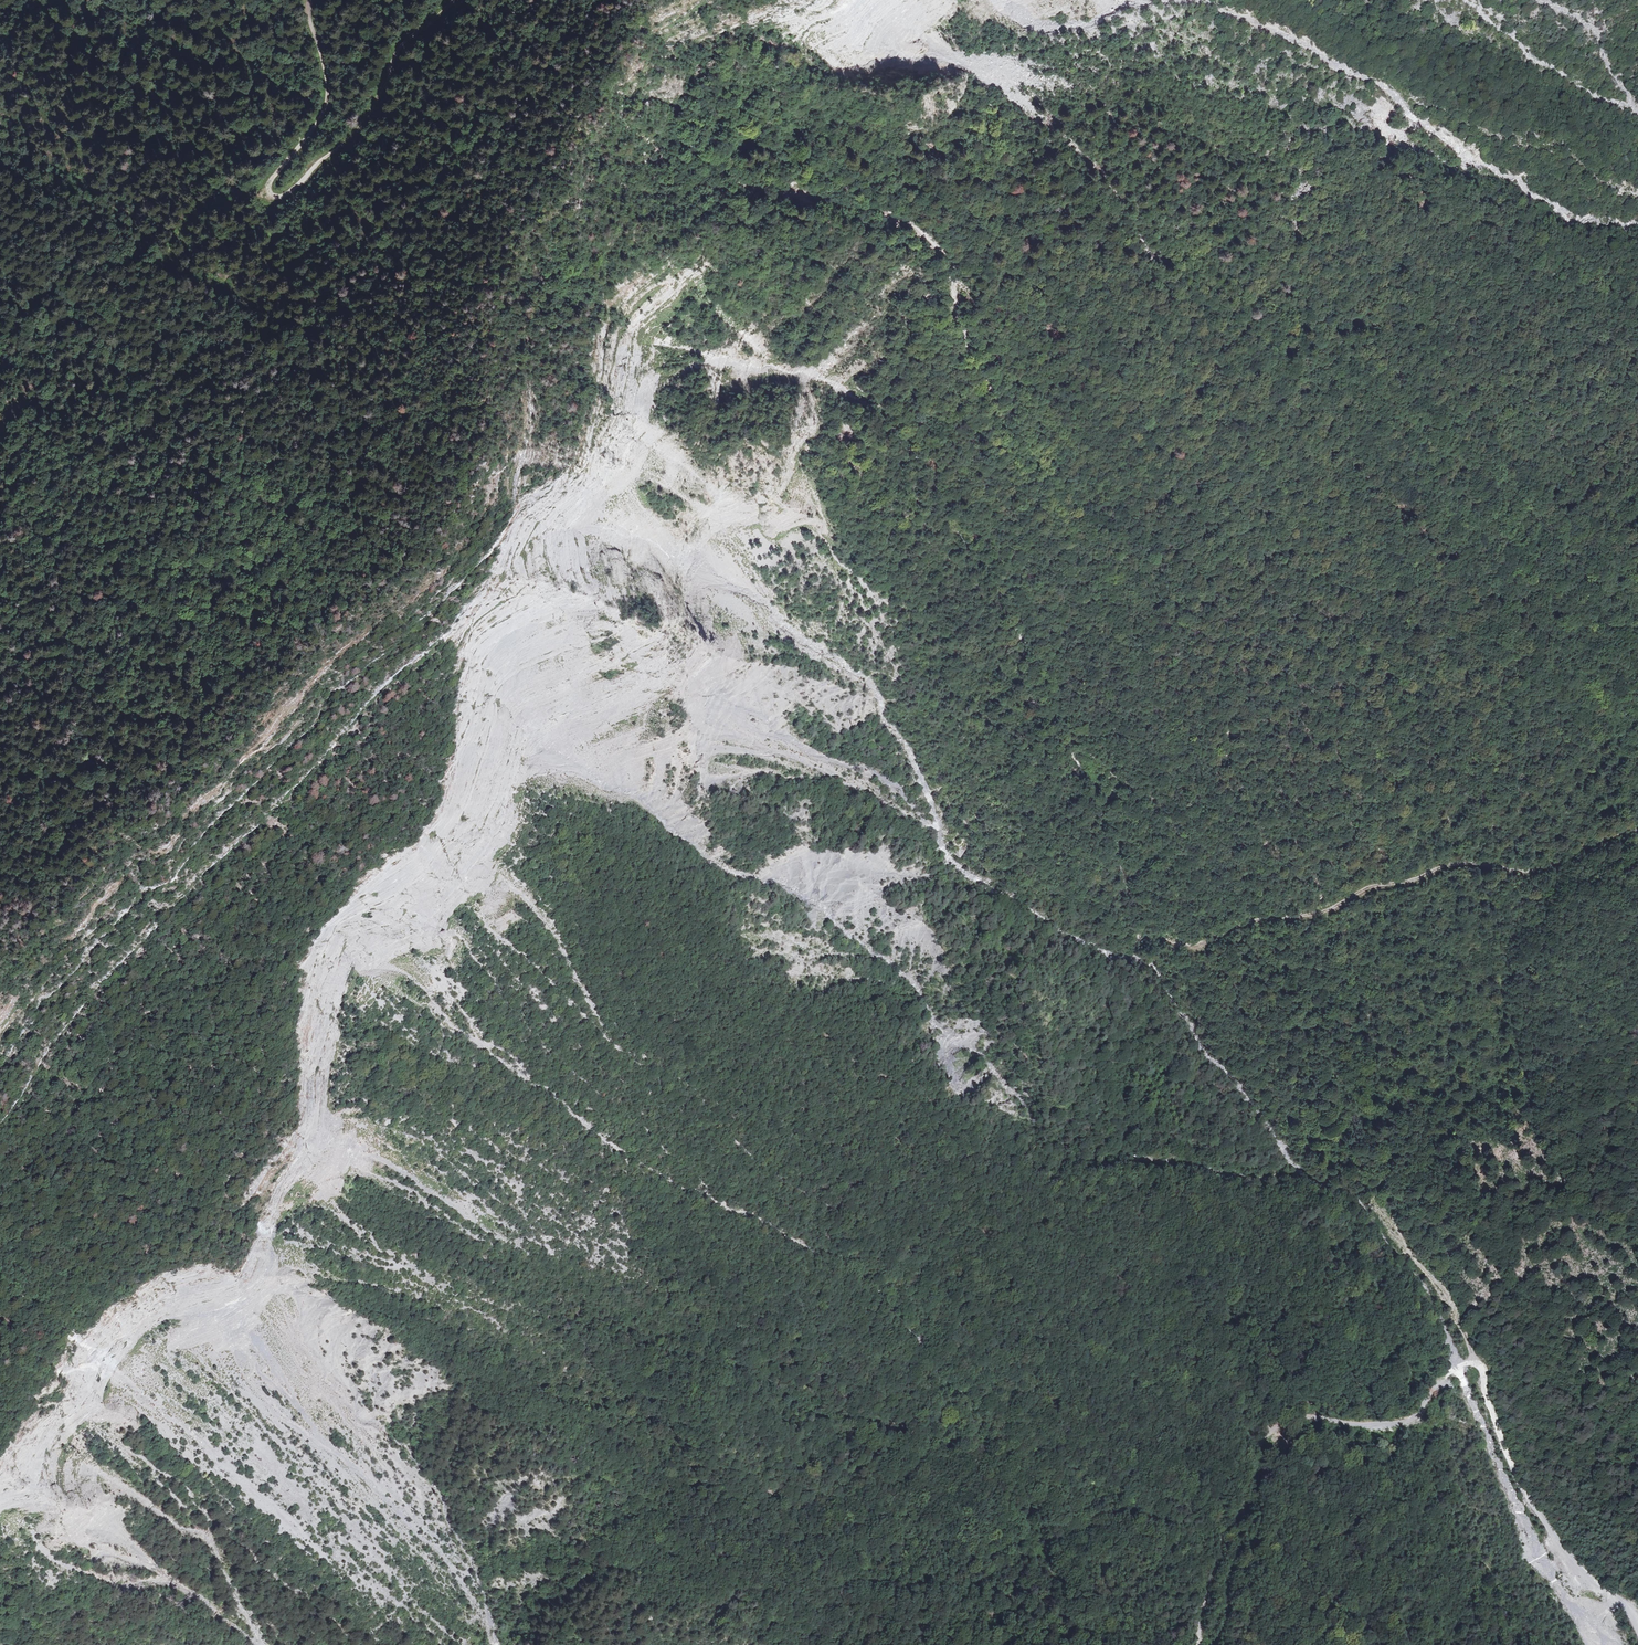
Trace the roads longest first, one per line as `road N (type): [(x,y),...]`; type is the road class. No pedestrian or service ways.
road 1 (track): [(311,0),(325,103),(270,181),(272,197),(289,192),(349,140),(402,44),(455,0)]
road 2 (track): [(1192,945),(1245,921),(1313,913),(1370,886),(1448,865),(1546,868),(1637,829)]
road 3 (track): [(1637,1620),(1587,1580),(1520,1488),(1482,1371),(1448,1296),(1410,1255)]
road 4 (track): [(1259,1449),(1304,1420),(1407,1422),(1445,1375),(1476,1359)]
road 5 (track): [(1195,1644),(1206,1591),(1259,1449)]
road 6 (track): [(1410,1255),(1371,1173),(1340,1143),(1317,1140)]

